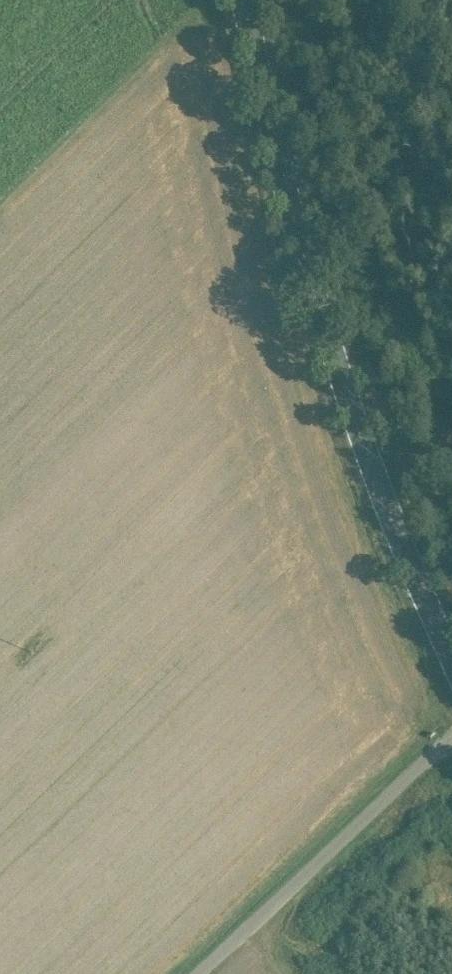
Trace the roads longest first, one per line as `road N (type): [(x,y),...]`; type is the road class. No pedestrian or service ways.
road 1 (tertiary): [(451,656),(371,474),(240,0)]
road 2 (track): [(207,973),(451,746)]

